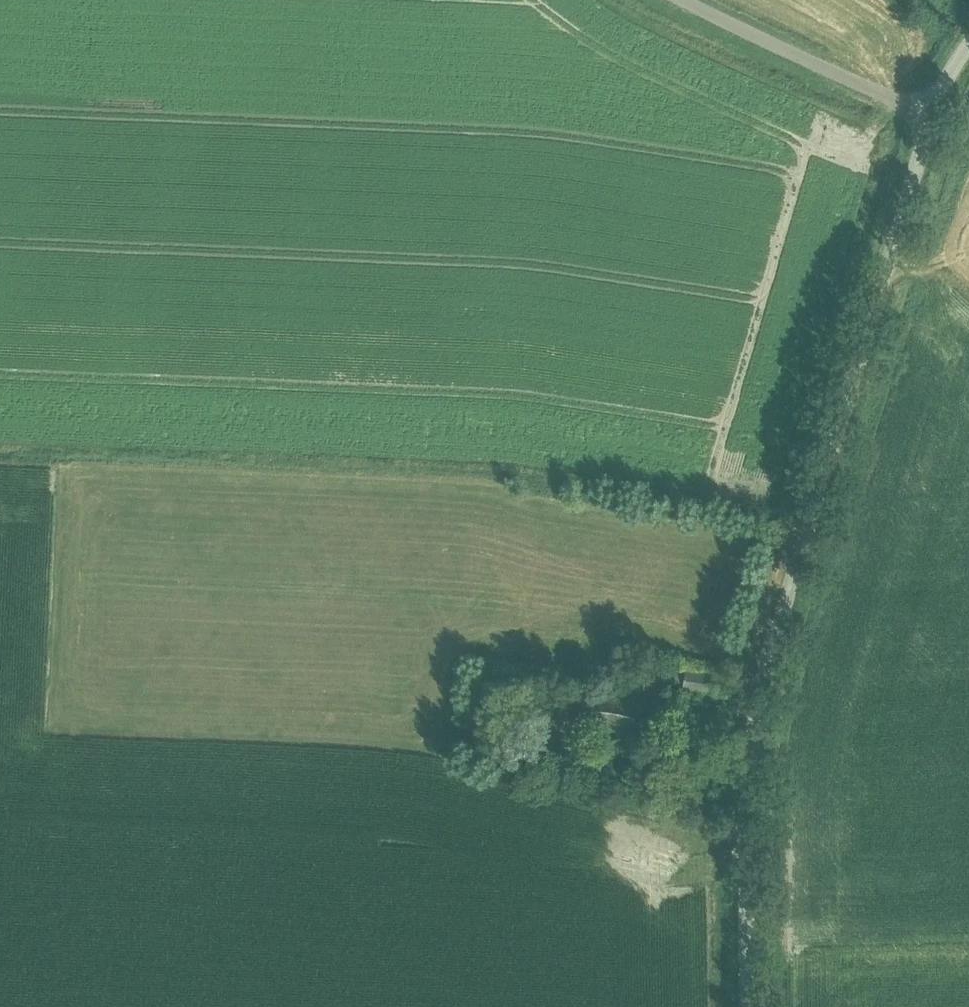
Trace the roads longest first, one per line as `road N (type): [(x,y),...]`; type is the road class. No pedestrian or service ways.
road 1 (unclassified): [(738,1006),(733,717),(930,115),(949,63),(968,39)]
road 2 (track): [(930,115),(663,0)]

